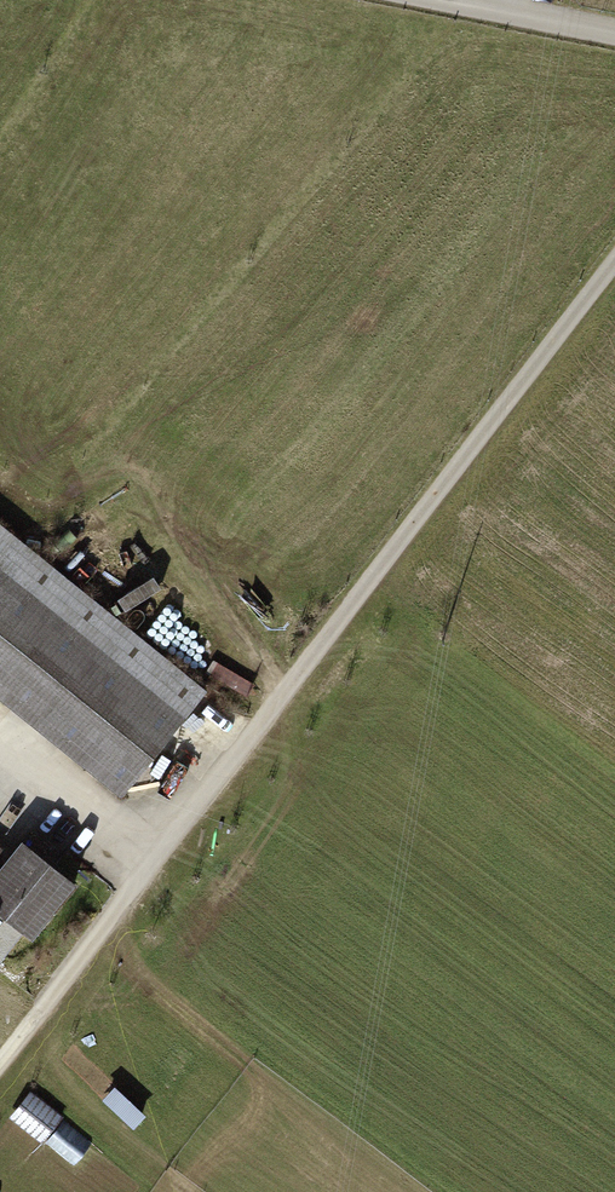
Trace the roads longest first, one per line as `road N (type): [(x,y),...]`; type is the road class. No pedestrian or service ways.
road 1 (track): [(0,1061),(614,263)]
road 2 (track): [(0,767),(149,868)]
road 3 (residential): [(472,0),(614,29)]

